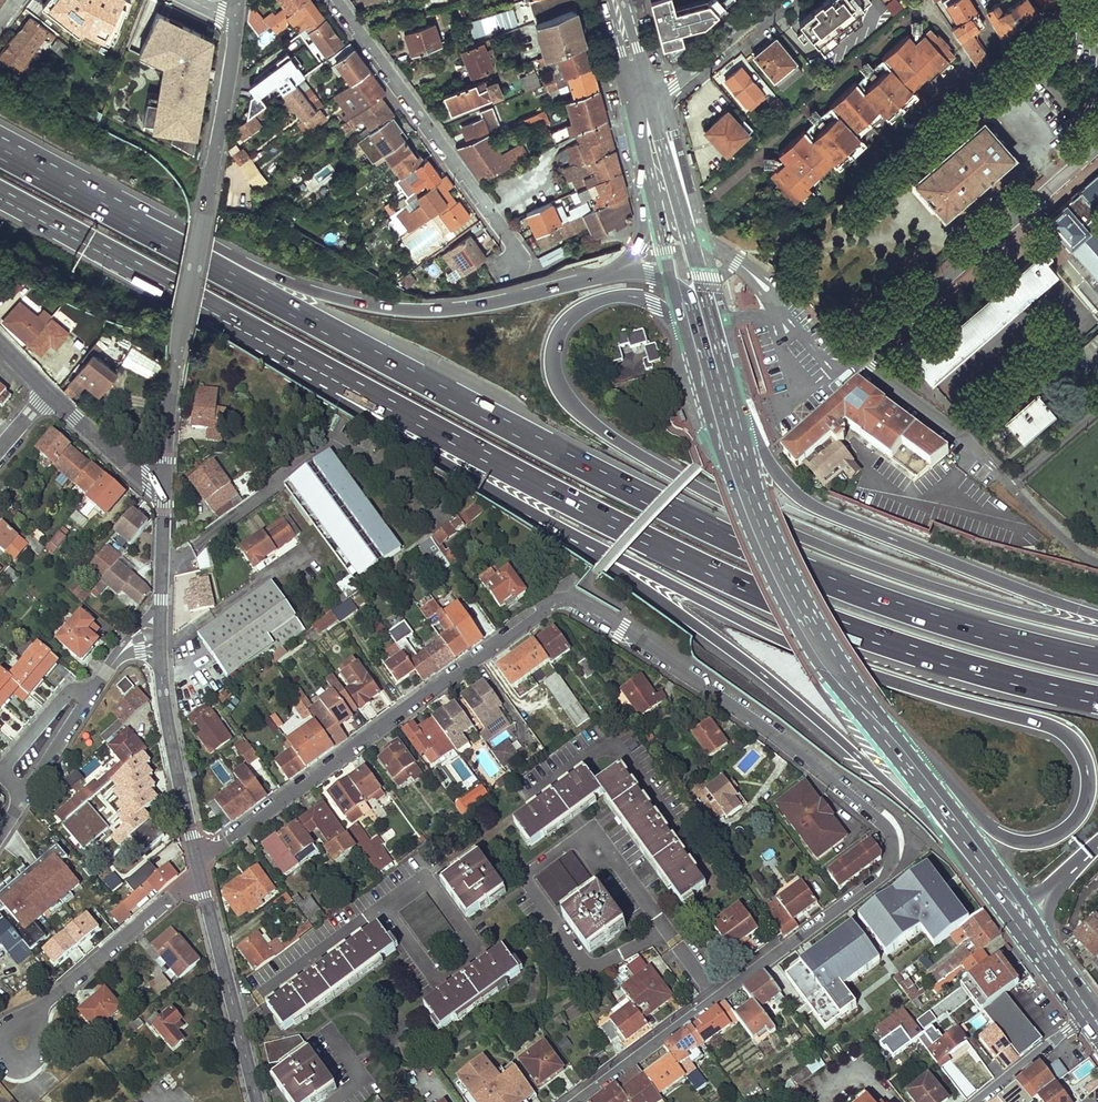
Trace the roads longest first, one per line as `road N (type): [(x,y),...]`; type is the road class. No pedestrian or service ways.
road 1 (residential): [(571,1101),(891,865),(899,852),(894,828),(737,707),(567,600),(550,603),(226,841),(195,853)]
road 2 (motorway): [(1097,653),(918,609),(696,520),(144,227)]
road 3 (motorway): [(238,319),(795,611),(924,658),(1097,702)]
road 4 (motorway): [(1097,630),(916,579),(717,494),(585,418),(552,367),(558,331),(601,298),(653,302),(706,333)]
road 5 (motorway): [(593,547),(778,639),(1064,731),(1081,747),(1089,792),(1059,834),(1024,842),(989,829),(935,769),(906,765)]
road 6 (motorway): [(593,547),(759,671),(966,847)]
road 7 (motorway): [(595,278),(452,309),(403,309),(284,279),(184,229),(144,227)]
road 8 (tertiary): [(164,481),(182,323),(236,19)]
road 9 (motorway): [(1097,614),(833,518),(789,487),(752,428),(729,410)]
road 10 (motorway): [(238,319),(262,350),(593,547)]
road 11 (residential): [(834,368),(857,359),(1097,147)]
road 12 (residential): [(513,264),(509,239),(338,0)]
road 13 (primary): [(753,498),(803,617),(906,765)]
road 14 (motorway): [(0,190),(238,319)]
road 15 (residential): [(18,1045),(48,1003),(172,893),(202,881)]
road 16 (tertiary): [(161,652),(195,853)]
road 17 (tertiary): [(642,97),(673,82),(772,0)]
road 18 (motorway): [(144,227),(0,151)]
road 19 (residential): [(92,697),(67,692),(5,765),(23,796)]
road 20 (tertiary): [(164,481),(135,470),(49,393)]
road 21 (tertiary): [(164,481),(160,623)]
road 22 (residential): [(766,291),(798,387),(834,368)]
road 23 (residential): [(978,1101),(1088,1014)]
road 24 (tertiary): [(202,881),(234,1009)]
road 25 (residential): [(92,697),(23,796)]

